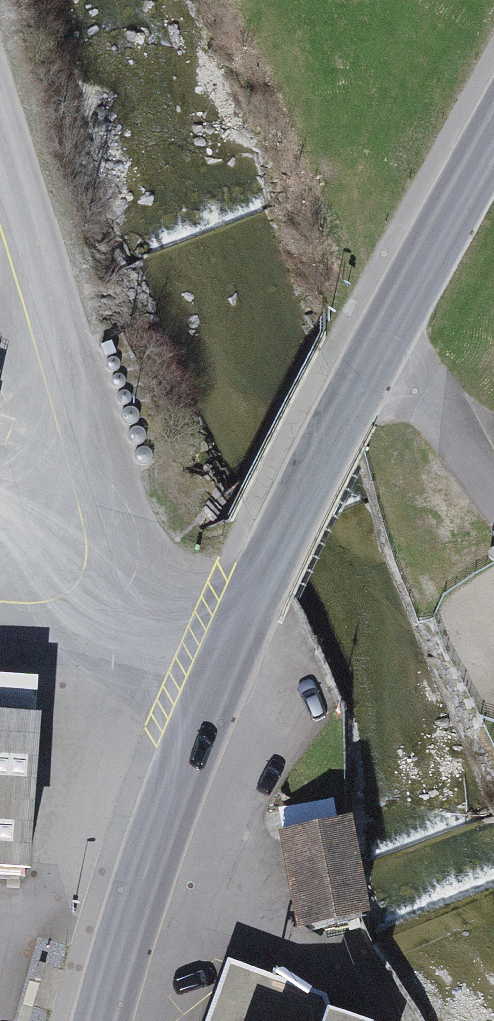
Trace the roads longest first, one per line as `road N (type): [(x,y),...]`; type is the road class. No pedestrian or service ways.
road 1 (residential): [(214,699),(186,663),(0,100)]
road 2 (secondary): [(493,135),(262,586),(214,699)]
road 3 (secondary): [(214,699),(166,809),(101,1020)]

